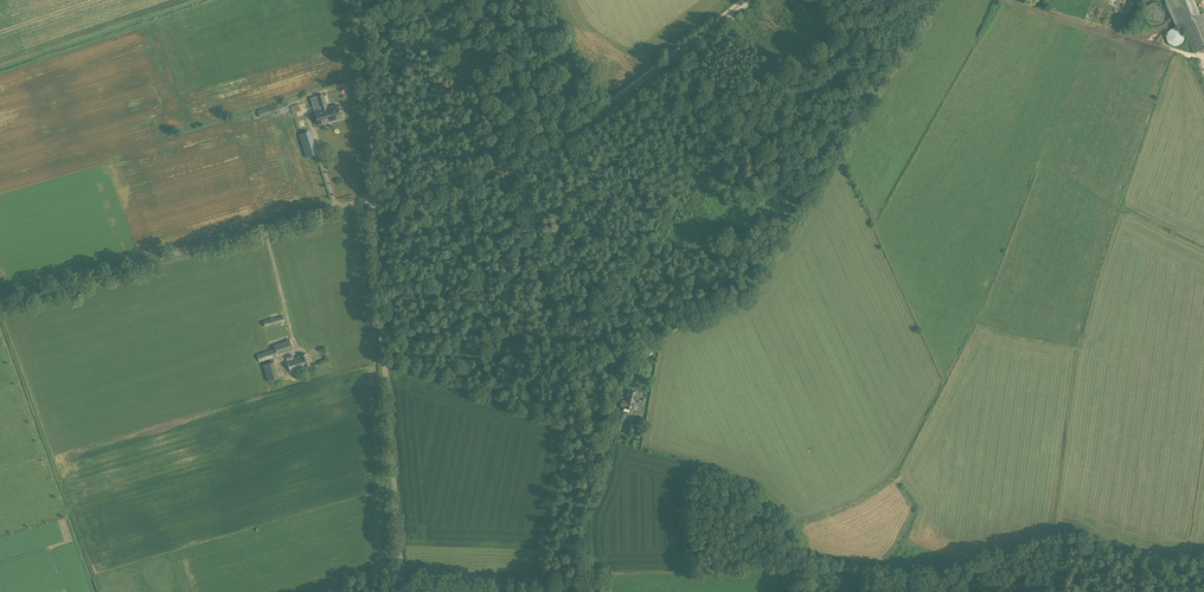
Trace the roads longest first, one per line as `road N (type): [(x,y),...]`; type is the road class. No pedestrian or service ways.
road 1 (track): [(566,366),(759,277),(938,0)]
road 2 (track): [(894,0),(732,93),(559,340)]
road 3 (track): [(582,576),(821,566),(1054,591)]
road 4 (unclassified): [(371,202),(552,150),(745,0)]
road 5 (unclassified): [(400,591),(371,202)]
road 6 (unclassified): [(0,309),(371,202)]
road 7 (track): [(566,366),(462,0)]
road 8 (track): [(386,359),(585,428)]
road 9 (unclassified): [(371,202),(354,0)]

